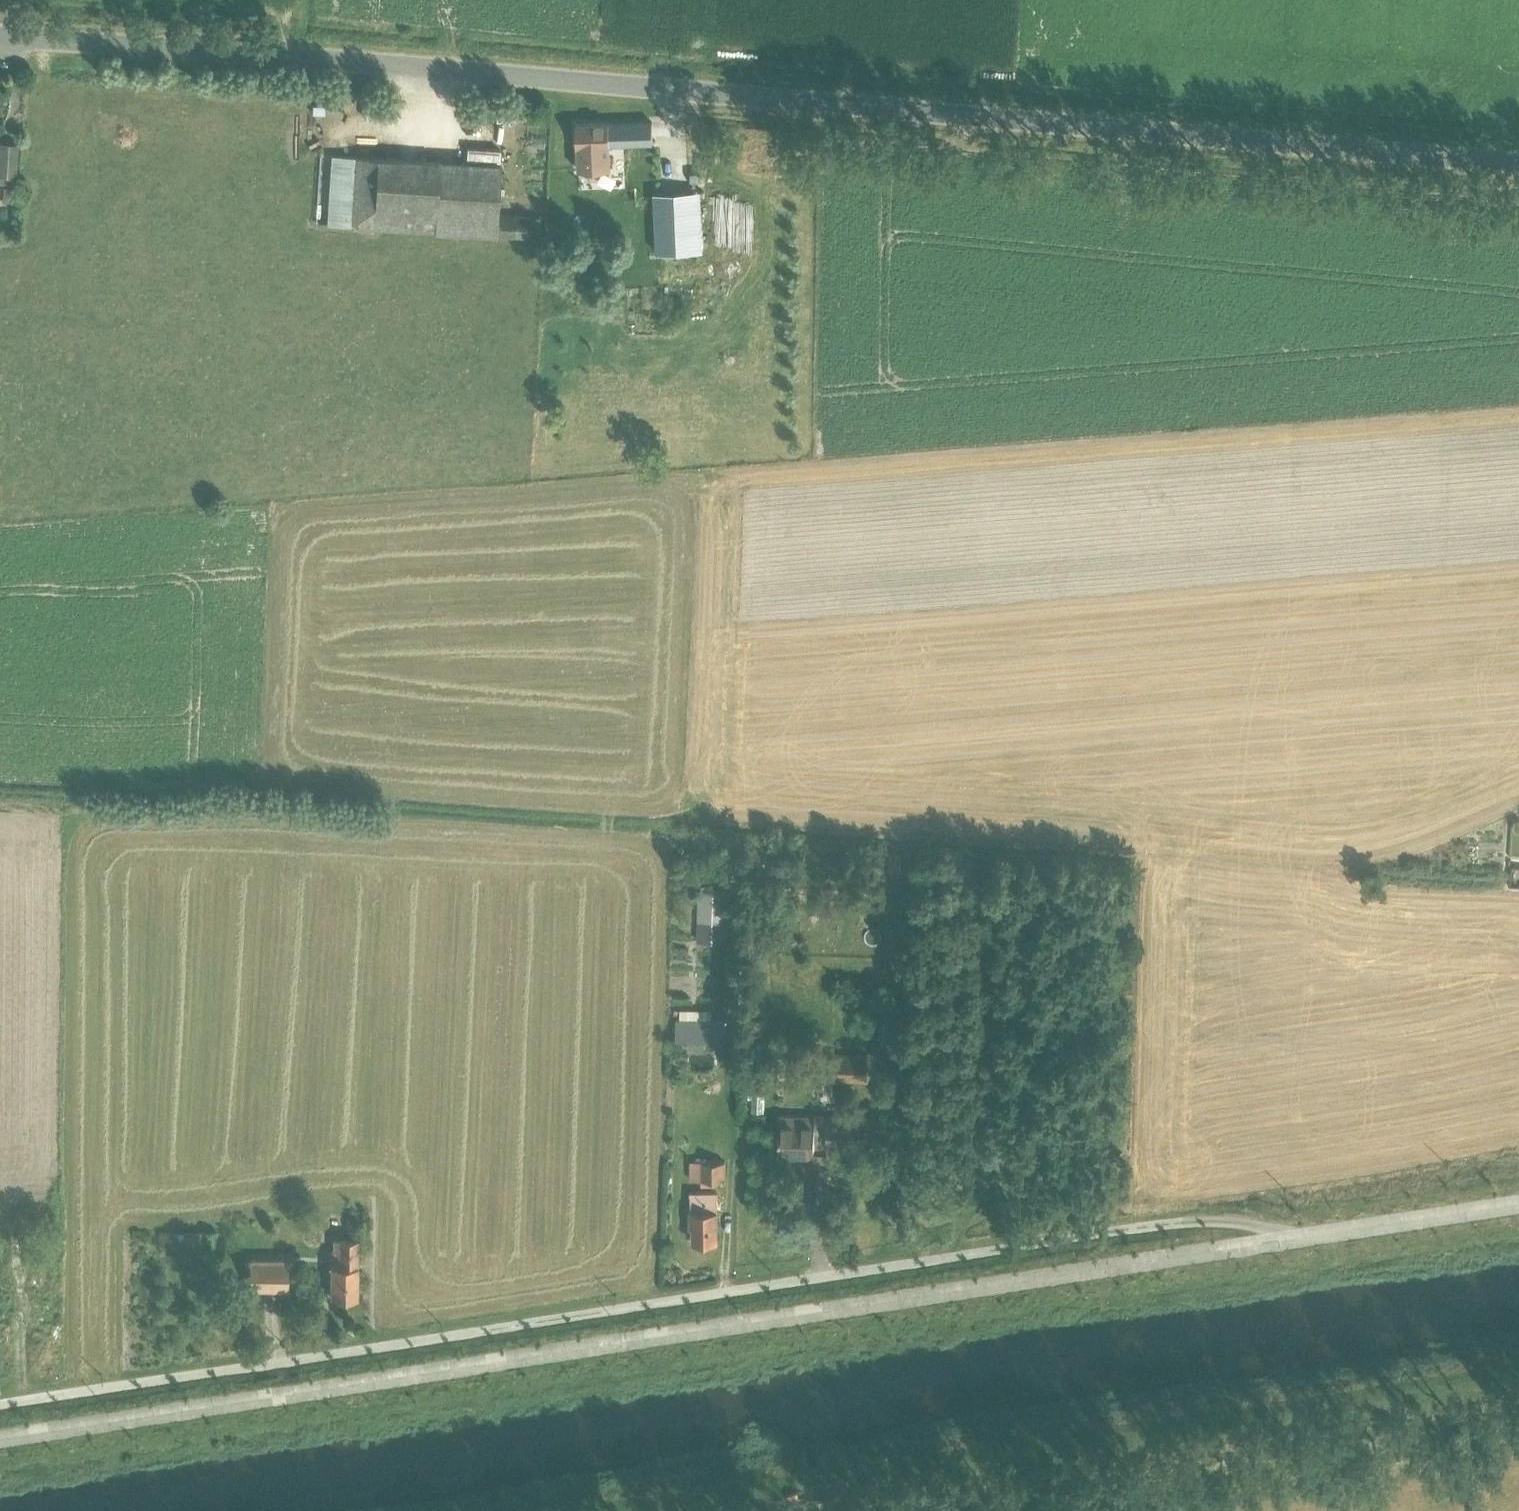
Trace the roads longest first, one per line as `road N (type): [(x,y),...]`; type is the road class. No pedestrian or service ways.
road 1 (tertiary): [(1518,164),(0,36)]
road 2 (unclassified): [(0,1404),(1134,1227),(1213,1218),(1272,1227),(1280,1237)]
road 3 (unclassified): [(1280,1237),(0,1434)]
road 4 (unclassified): [(1518,1200),(1280,1237)]

